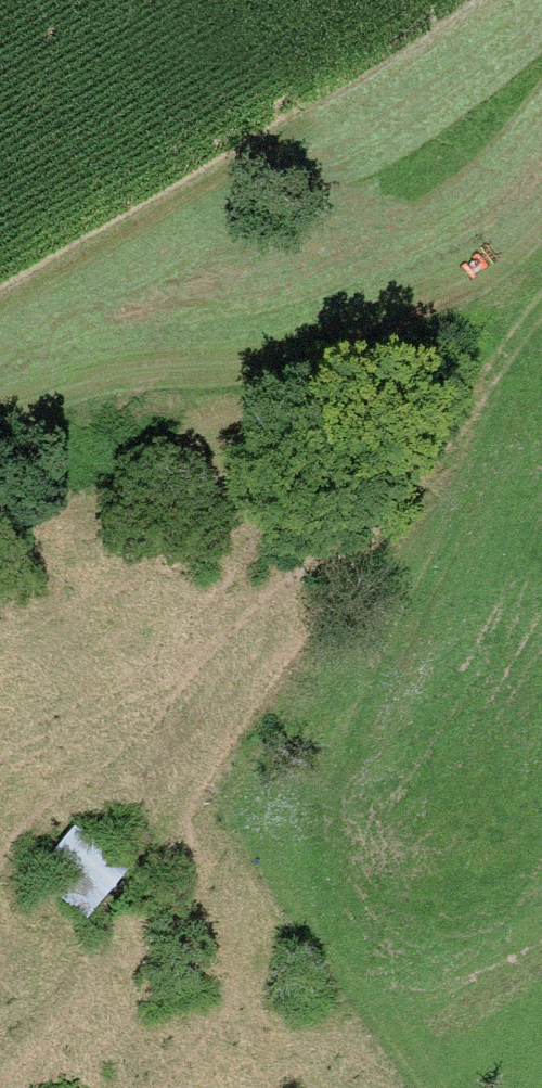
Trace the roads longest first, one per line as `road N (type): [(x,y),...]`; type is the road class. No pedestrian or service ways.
road 1 (track): [(0,1065),(107,950),(541,301)]
road 2 (track): [(354,752),(485,453),(519,333),(401,380),(289,406),(94,400)]

